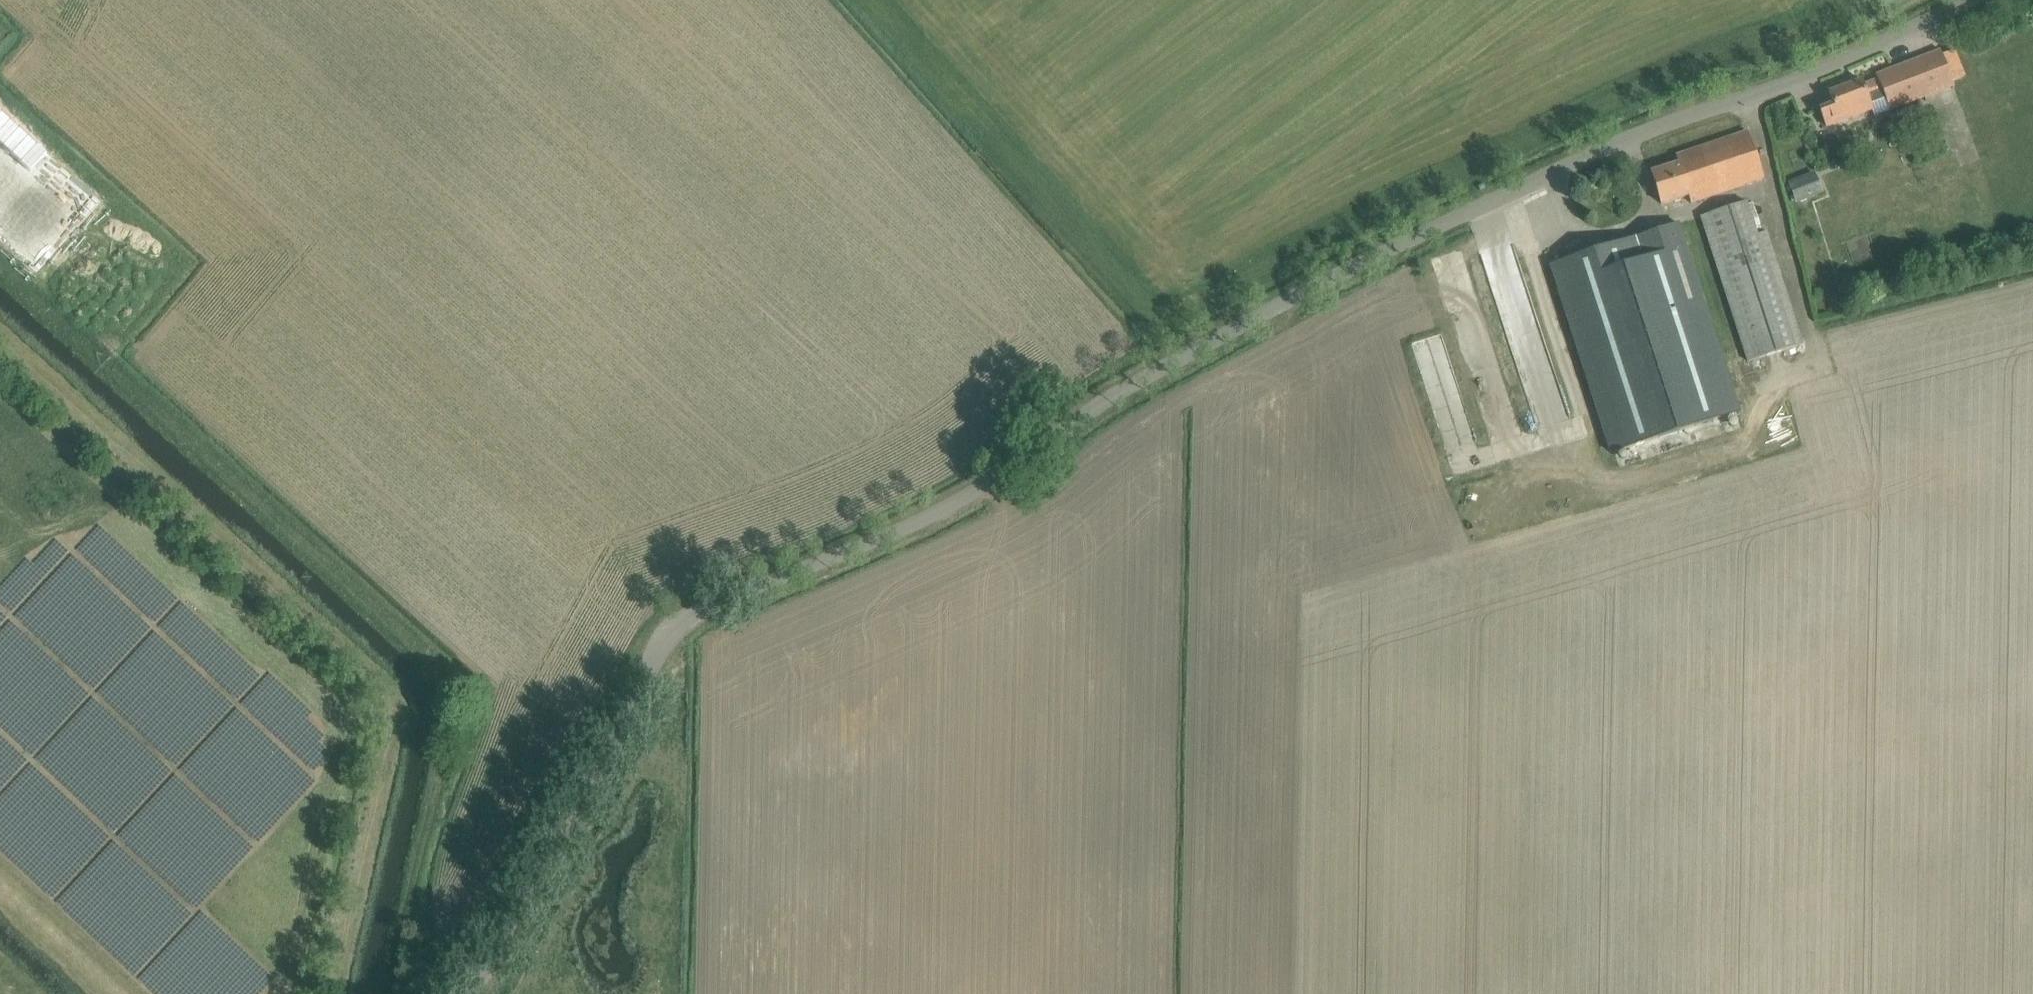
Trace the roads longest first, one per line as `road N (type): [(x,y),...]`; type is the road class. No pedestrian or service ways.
road 1 (unclassified): [(470,993),(660,648),(684,622),(964,497),(1147,375),(1315,286),(1649,130),(1866,52),(1971,0)]

